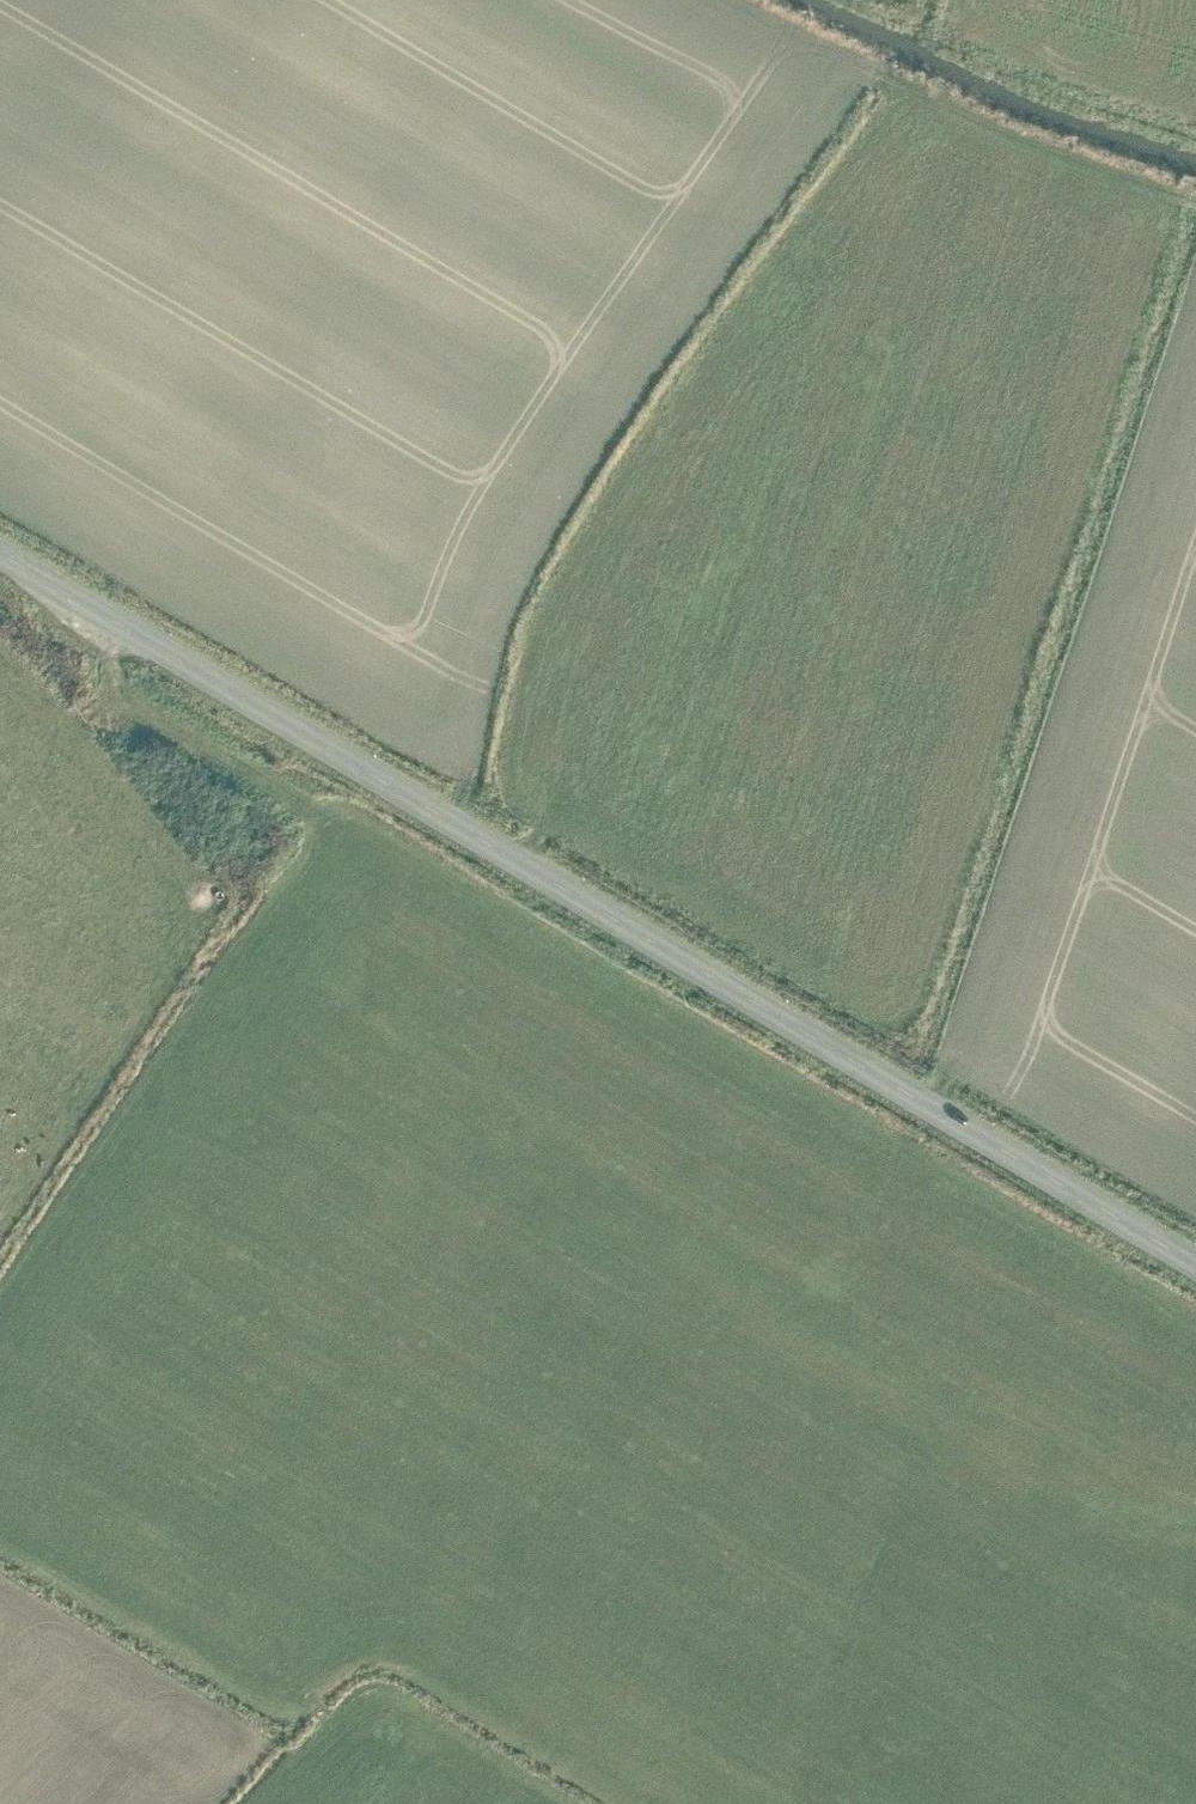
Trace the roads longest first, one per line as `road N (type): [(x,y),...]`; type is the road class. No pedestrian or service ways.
road 1 (secondary): [(0,552),(1195,1264)]

